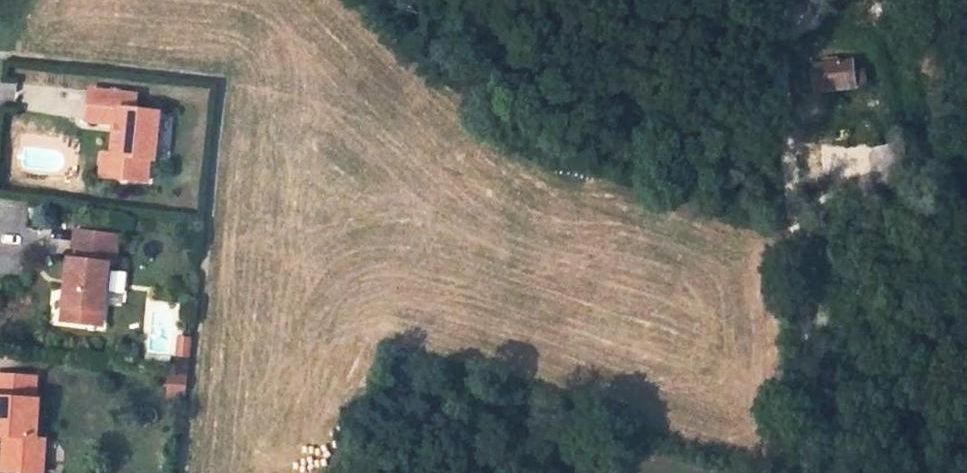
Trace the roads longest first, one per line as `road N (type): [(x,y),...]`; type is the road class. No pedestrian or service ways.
road 1 (track): [(798,472),(781,227),(833,183)]

